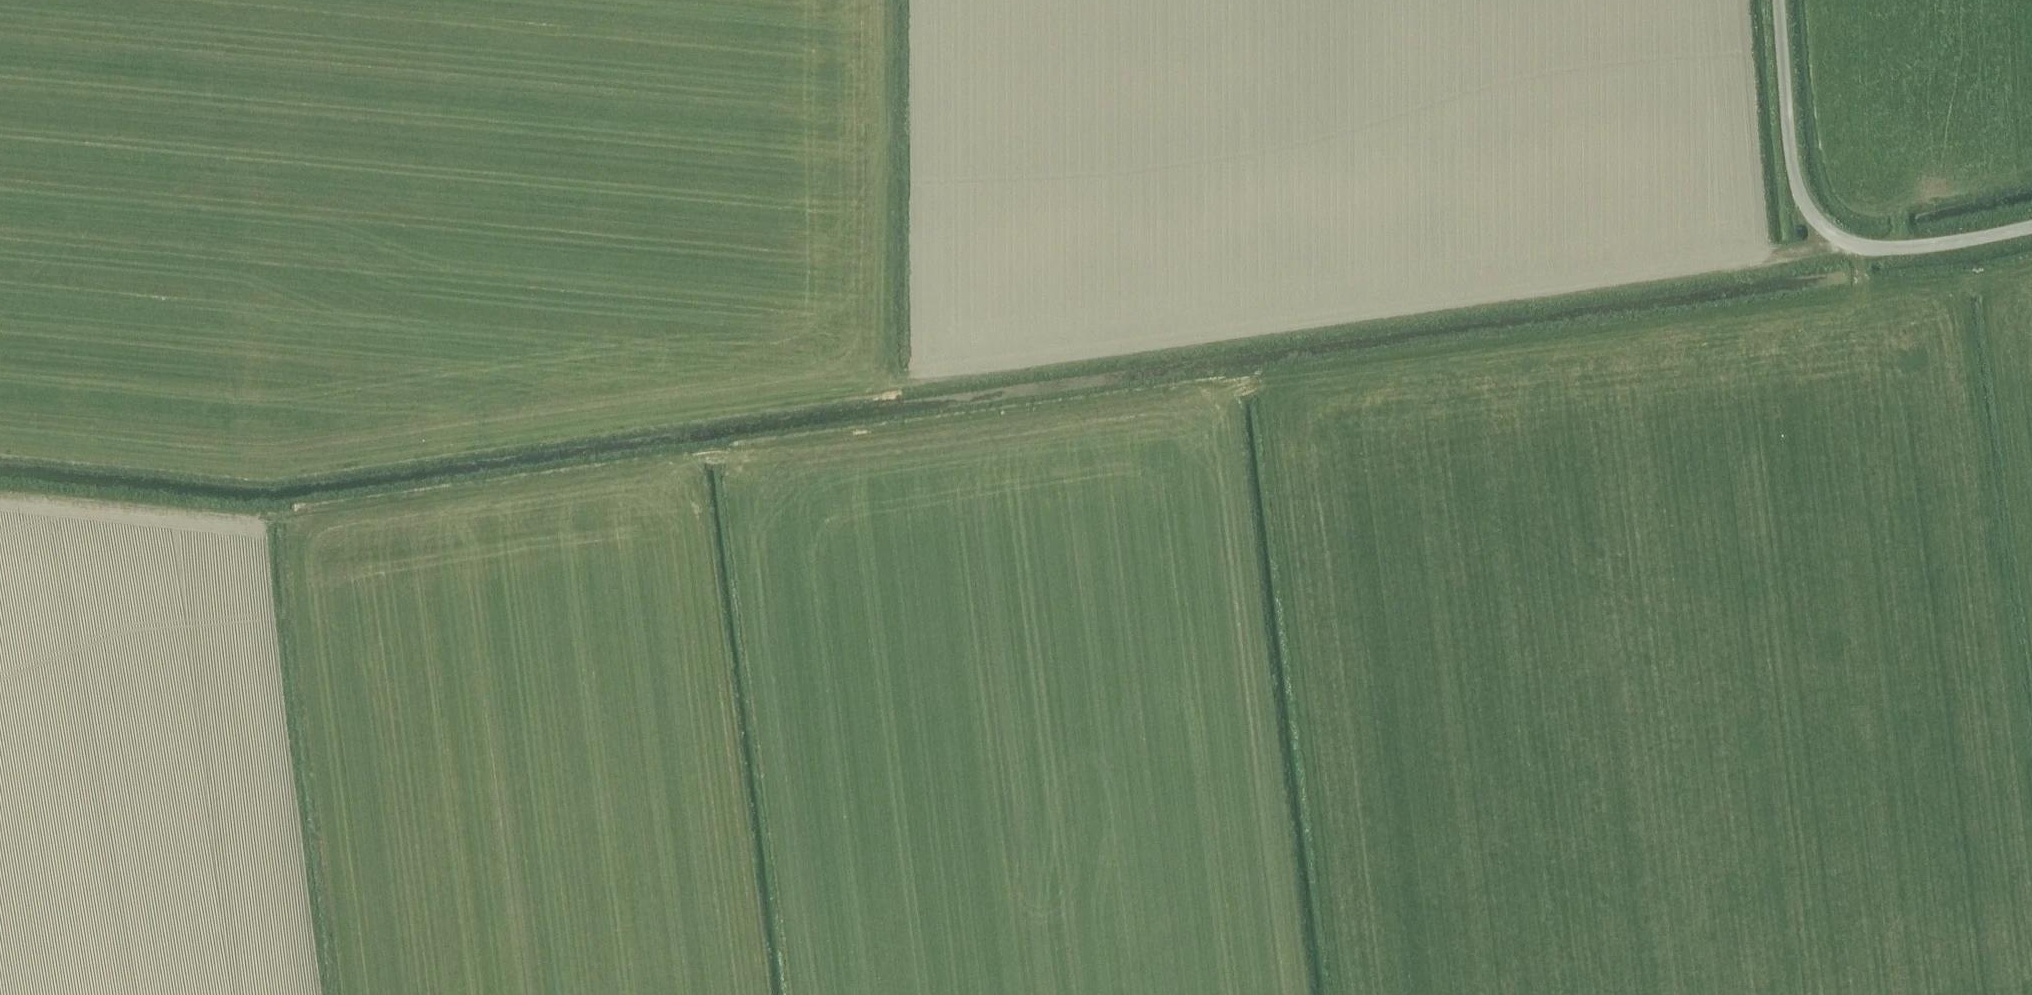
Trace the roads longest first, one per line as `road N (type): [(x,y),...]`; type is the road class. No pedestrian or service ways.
road 1 (unclassified): [(2031,230),(1889,254),(1842,246),(1813,224),(1789,175),(1775,0)]

